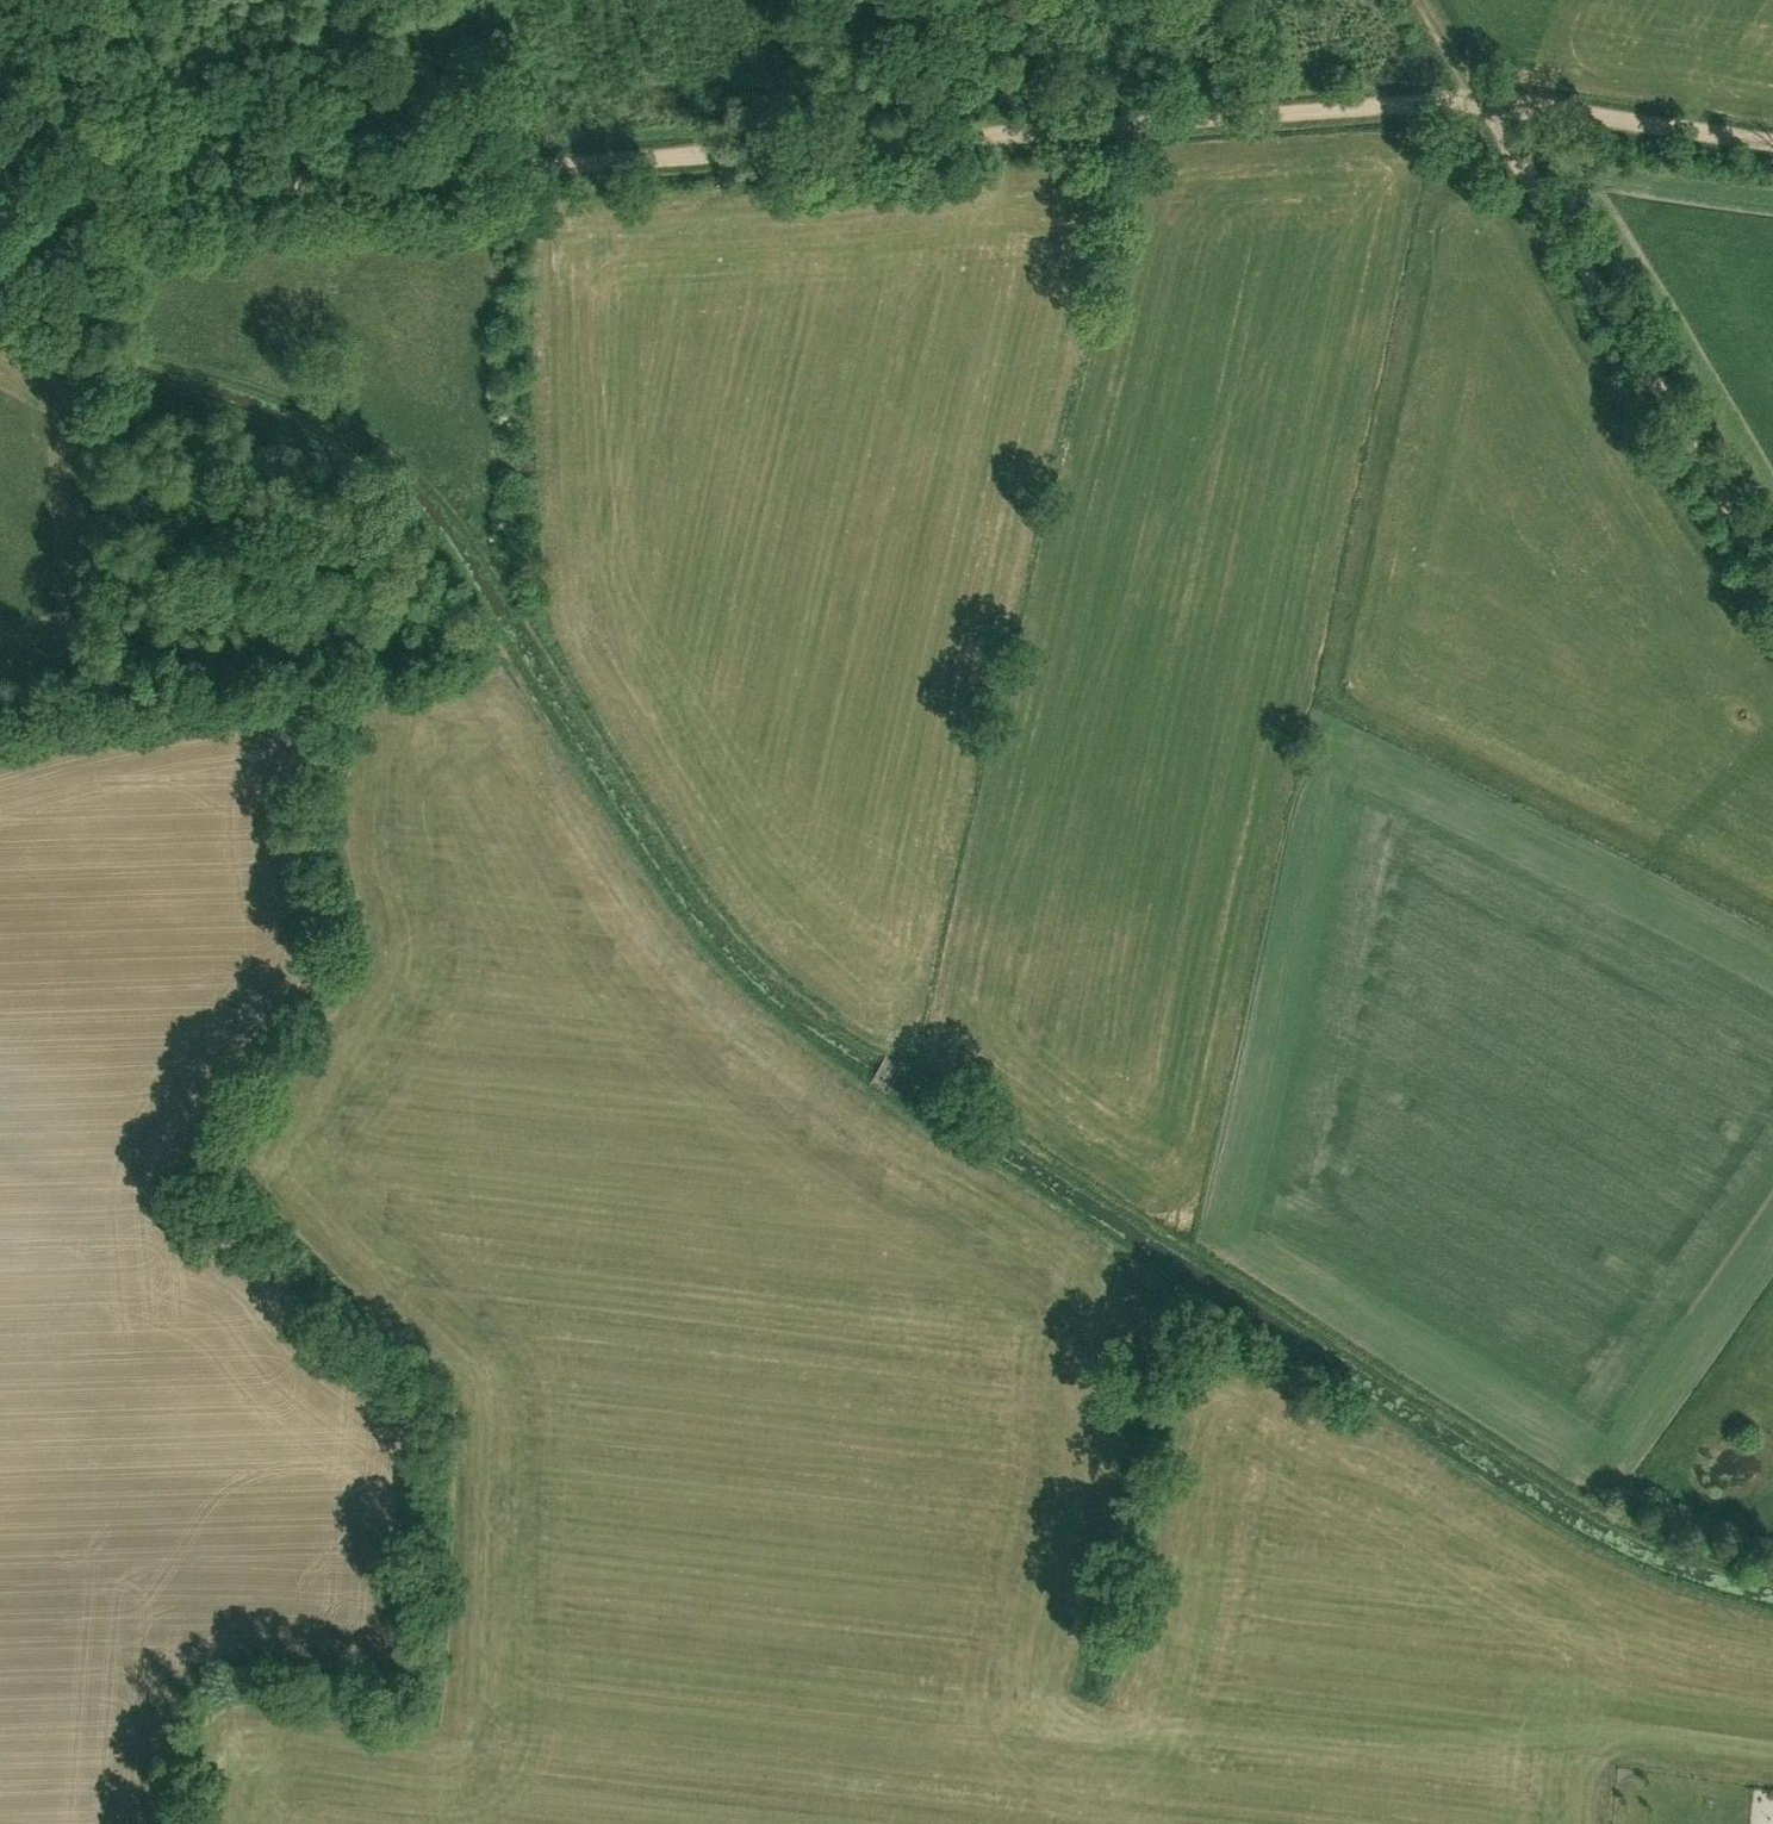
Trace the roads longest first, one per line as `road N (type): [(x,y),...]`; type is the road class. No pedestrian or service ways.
road 1 (track): [(1495,102),(0,203)]
road 2 (track): [(1495,102),(1772,570)]
road 3 (track): [(1772,142),(1495,102)]

